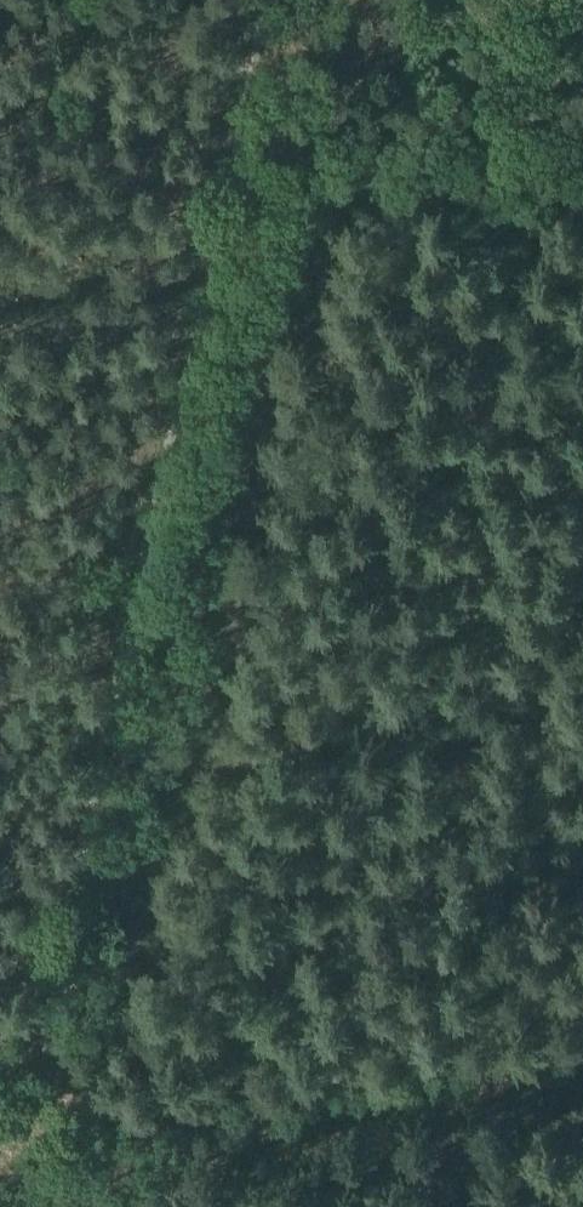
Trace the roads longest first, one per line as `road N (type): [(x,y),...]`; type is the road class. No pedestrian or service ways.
road 1 (track): [(0,1022),(64,980),(279,0)]

